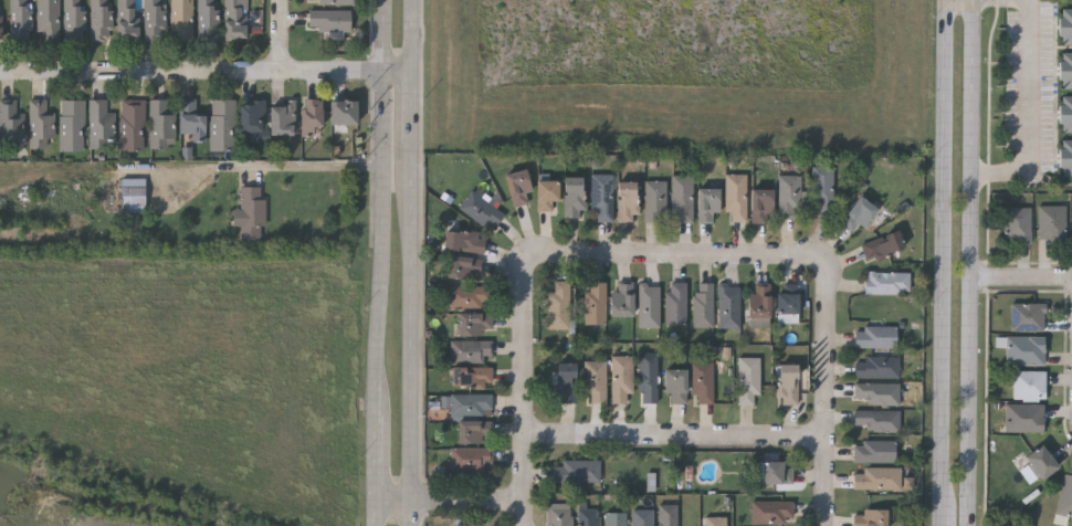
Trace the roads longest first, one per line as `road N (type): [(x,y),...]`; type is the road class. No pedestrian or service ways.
road 1 (secondary): [(967,525),(971,0)]
road 2 (tertiary): [(414,525),(417,0)]
road 3 (secondary): [(948,0),(945,504)]
road 4 (residential): [(416,72),(0,72)]
road 5 (tertiary): [(389,0),(378,414)]
road 6 (residential): [(527,436),(829,439)]
road 7 (residential): [(527,525),(527,265),(546,254)]
road 8 (residential): [(546,254),(809,256),(823,263)]
road 9 (residential): [(823,263),(827,525)]
road 10 (residential): [(375,501),(527,503)]

